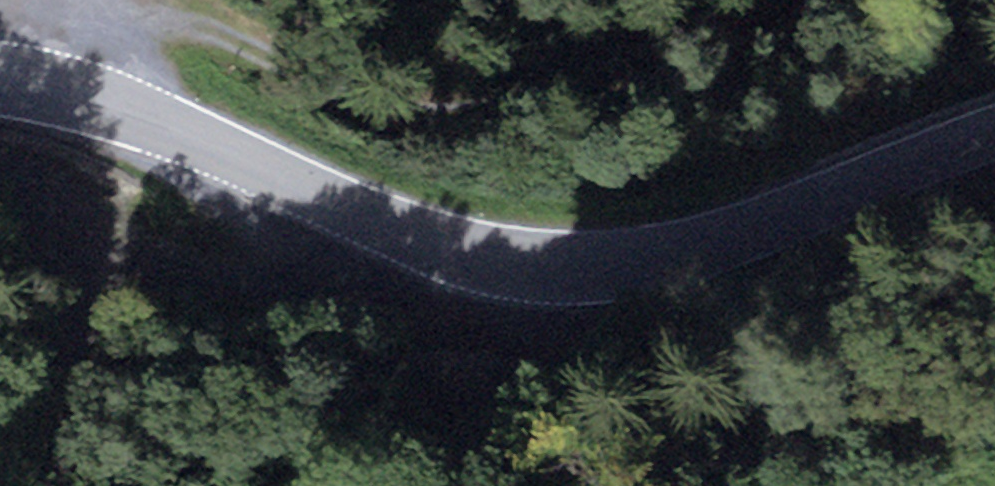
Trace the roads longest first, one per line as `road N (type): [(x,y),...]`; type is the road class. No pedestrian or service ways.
road 1 (tertiary): [(994,131),(746,238),(569,273),(424,241),(170,129),(74,93),(0,82)]
road 2 (track): [(779,0),(455,105),(383,103),(223,26),(160,22),(74,93)]
road 3 (track): [(136,485),(498,372),(569,273)]

